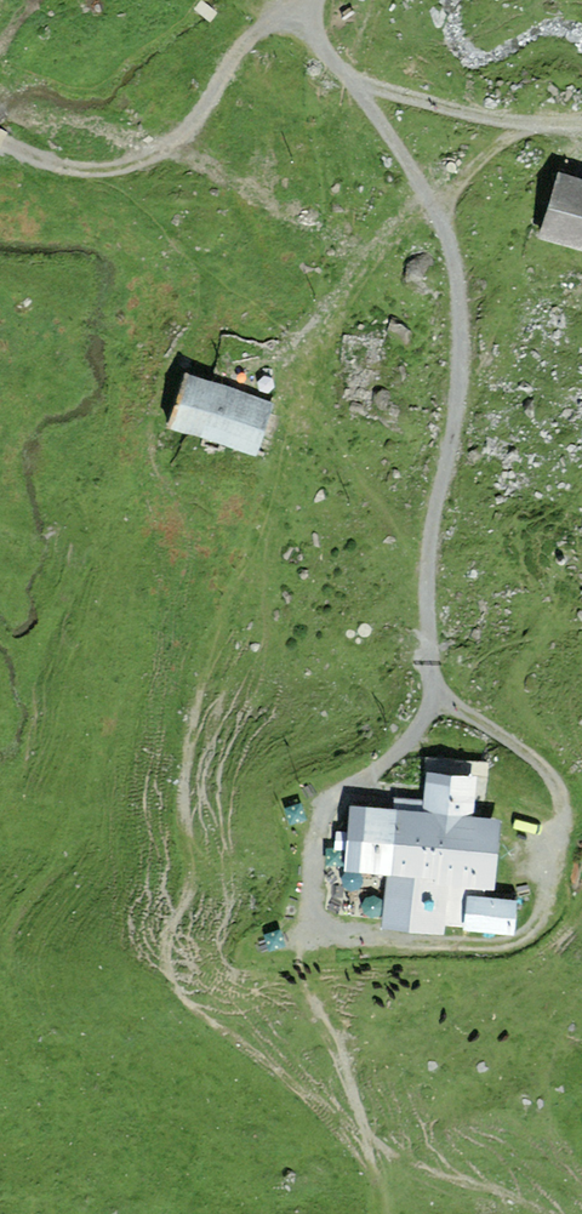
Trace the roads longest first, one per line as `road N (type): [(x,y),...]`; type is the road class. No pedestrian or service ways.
road 1 (track): [(435,703),(427,531),(457,395),(450,252),(436,211)]
road 2 (track): [(301,17),(279,13),(252,36),(194,122),(173,145),(143,159),(111,168),(48,165),(0,147)]
road 3 (track): [(309,931),(480,945),(518,940),(538,922),(566,806)]
road 4 (track): [(435,703),(386,760),(323,802),(310,859),(309,931)]
road 5 (track): [(353,83),(522,124)]
road 6 (track): [(566,806),(543,766),(435,703)]
road 7 (track): [(436,211),(353,83)]
road 8 (track): [(436,211),(522,124)]

